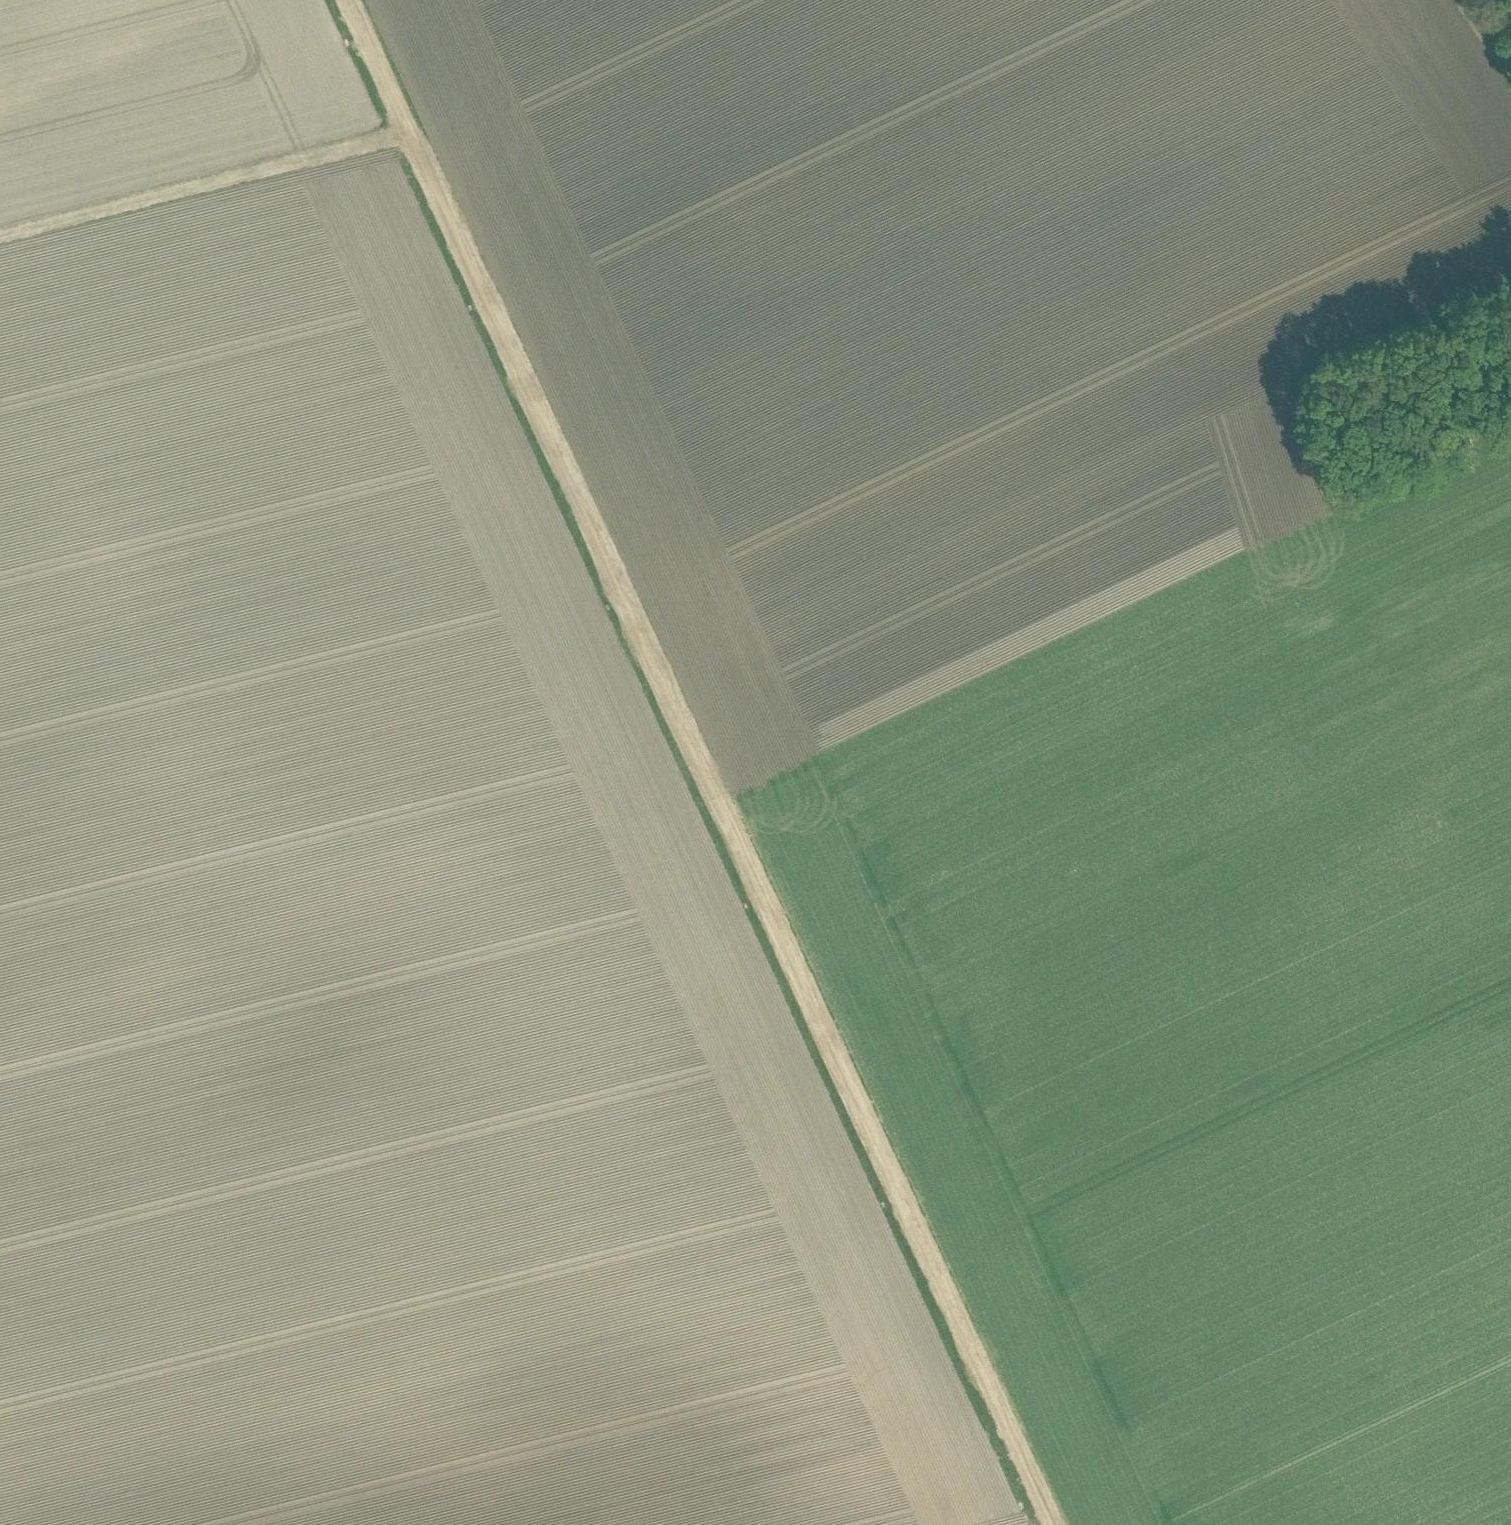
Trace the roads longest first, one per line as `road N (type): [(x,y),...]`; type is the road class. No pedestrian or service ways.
road 1 (track): [(411,131),(1050,1524)]
road 2 (track): [(0,235),(411,131)]
road 3 (track): [(350,0),(411,131)]

